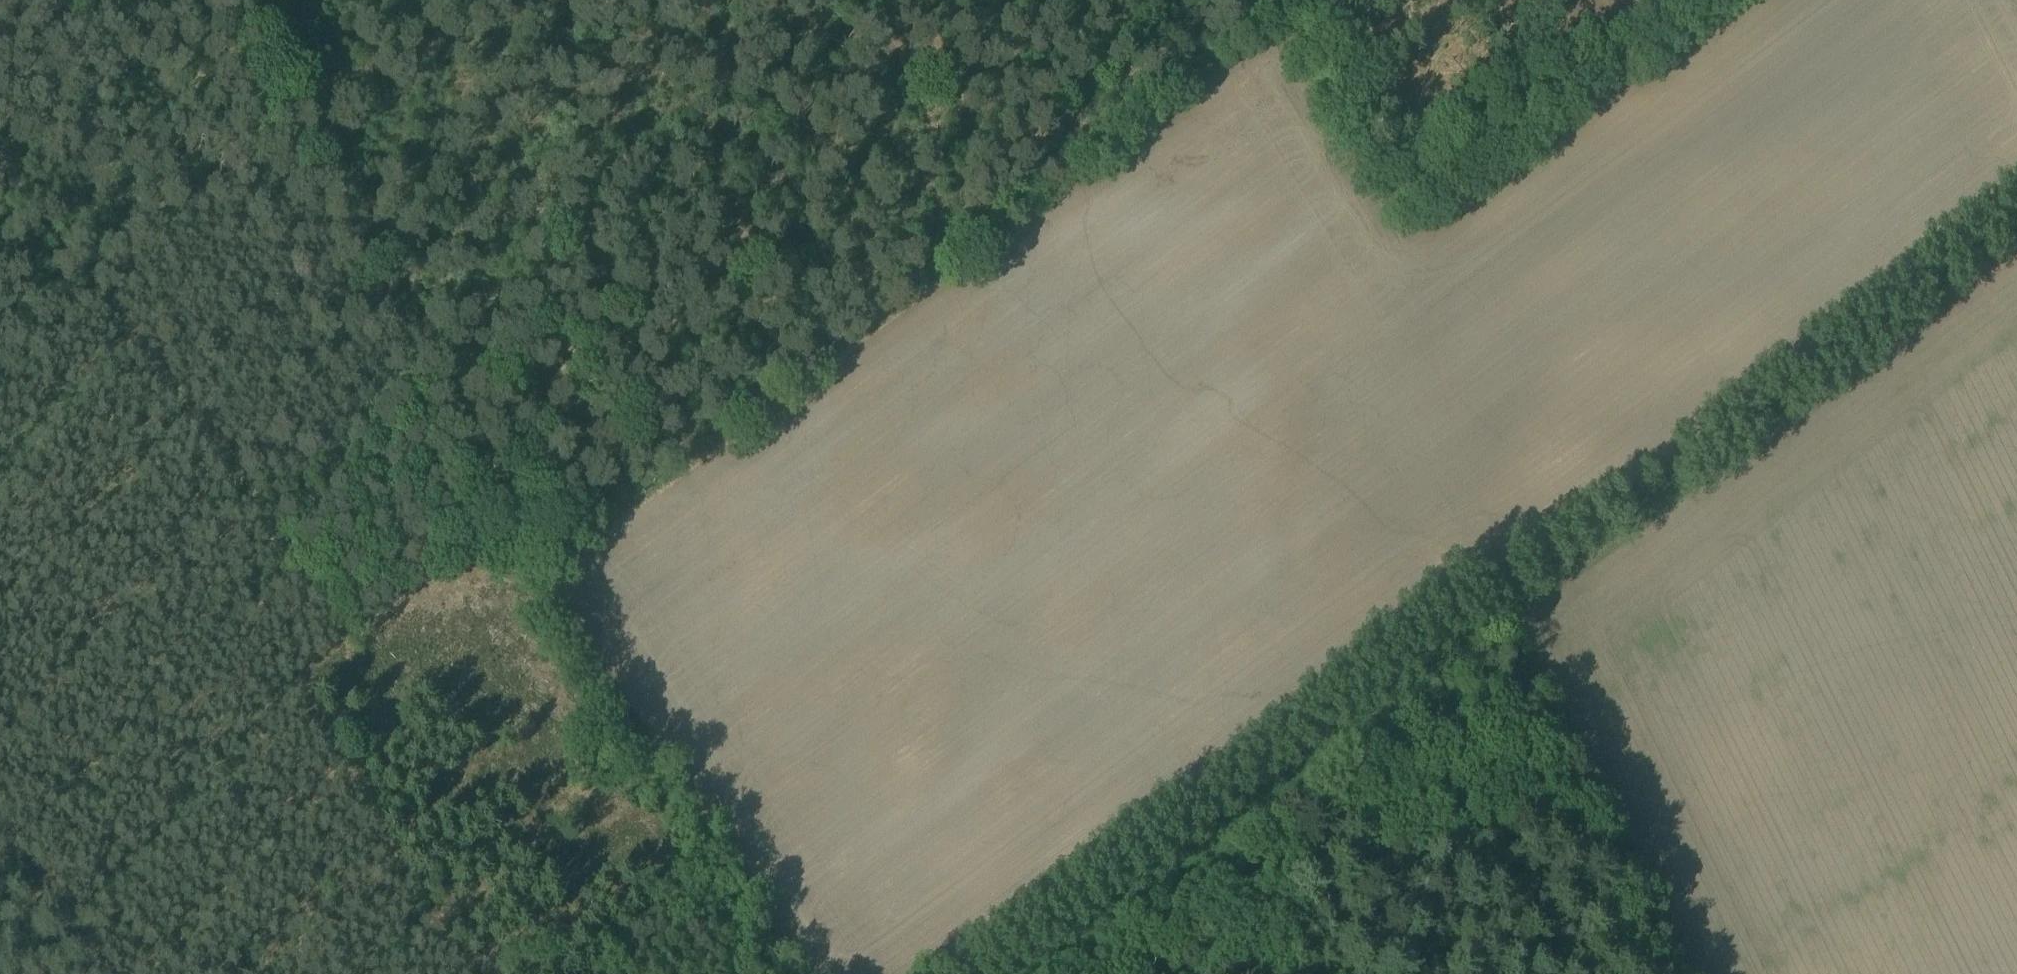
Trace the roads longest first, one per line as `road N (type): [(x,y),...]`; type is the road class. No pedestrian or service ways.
road 1 (track): [(776,973),(646,764),(509,512),(272,0)]
road 2 (track): [(1041,973),(1474,650)]
road 3 (track): [(1486,0),(1534,96),(1666,0)]
road 4 (track): [(1534,96),(1388,206)]
road 5 (track): [(109,973),(0,829)]

